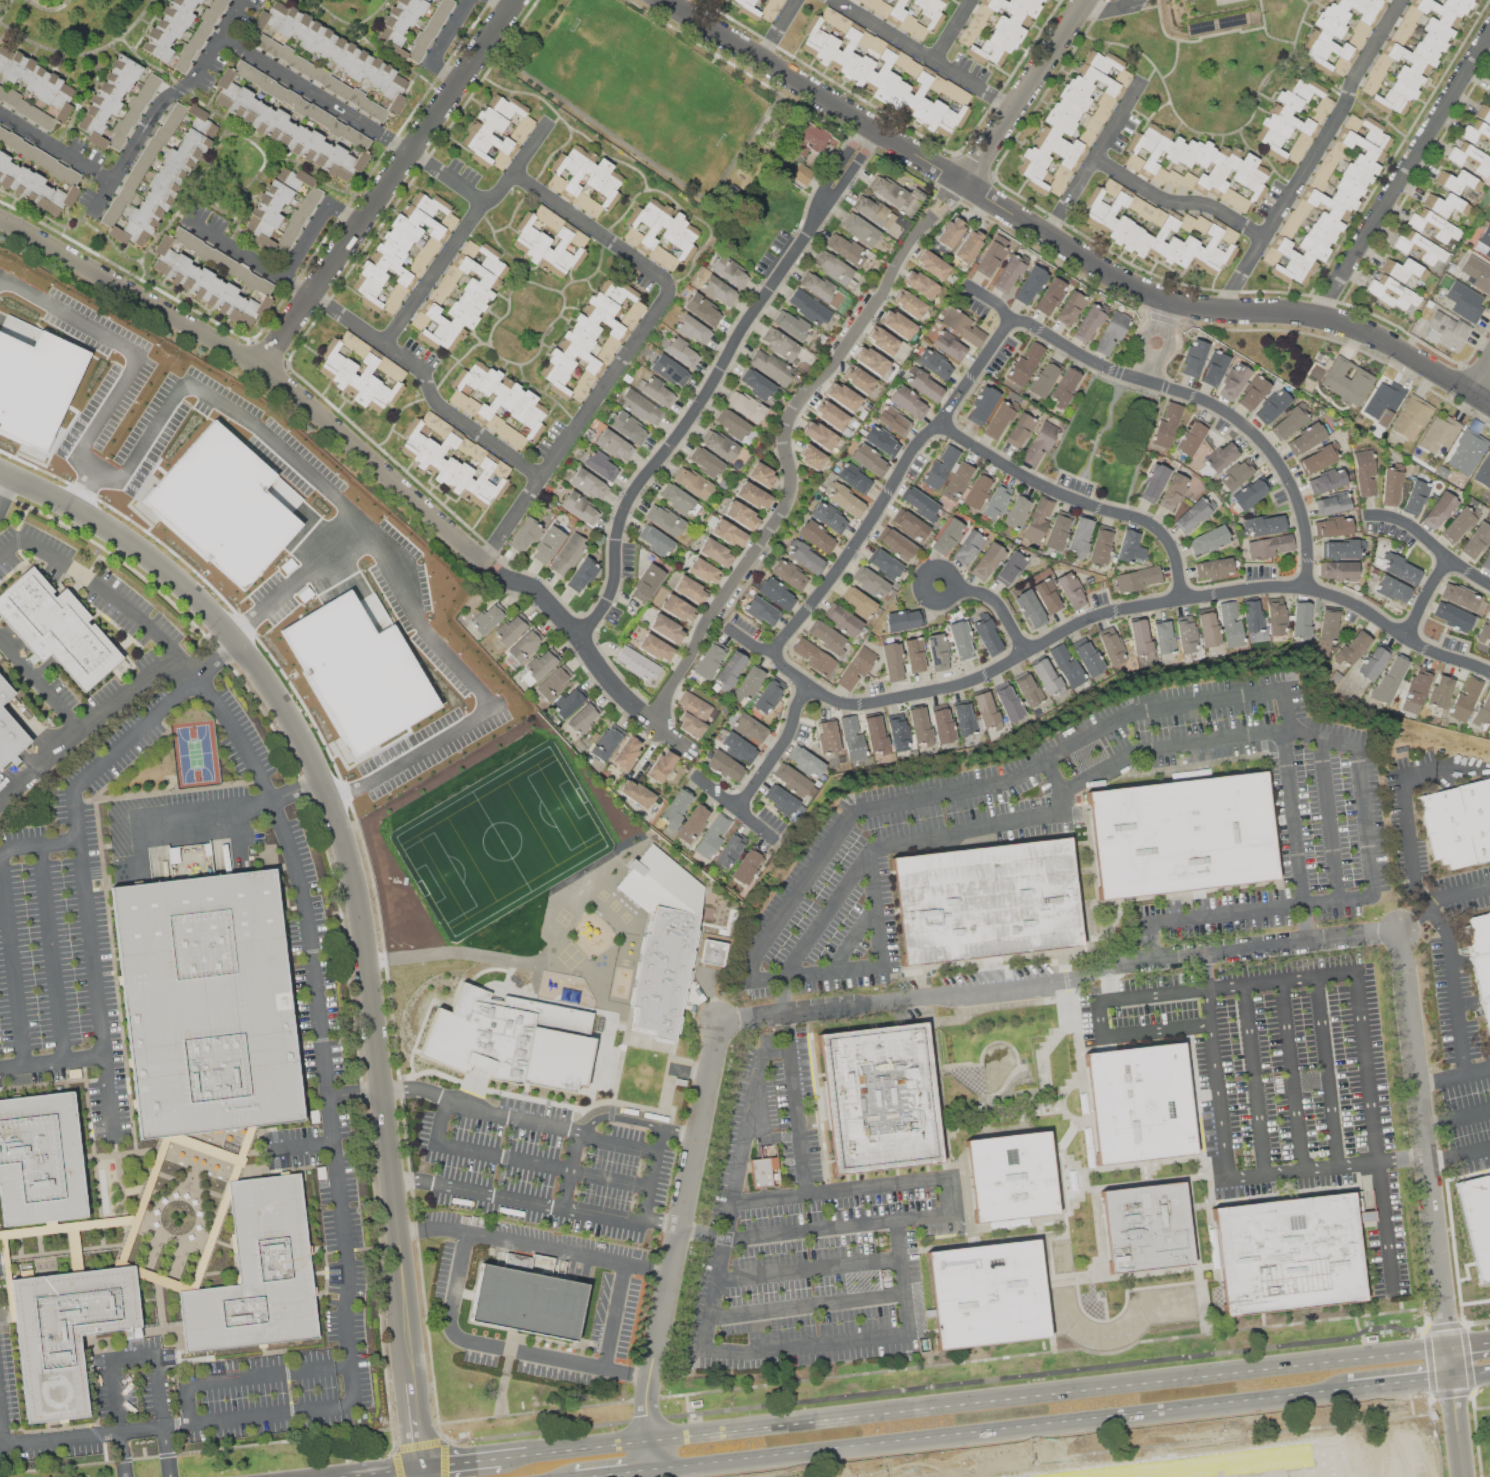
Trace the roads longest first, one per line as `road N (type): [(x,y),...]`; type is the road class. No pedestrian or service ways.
road 1 (residential): [(0,472),(102,524),(177,579),(259,668),(323,780),(355,874),(368,952),(424,1468)]
road 2 (residential): [(1489,404),(1349,324),(1289,311),(1198,307),(1142,289),(671,0)]
road 3 (residential): [(728,626),(762,649),(776,649),(790,671),(827,697),(867,705),(975,682),(1100,615),(1308,588),(1489,671)]
road 4 (secondary): [(1365,1357),(653,1440)]
road 5 (secondary): [(657,1472),(1350,1394)]
road 6 (residential): [(967,185),(912,243),(844,354),(794,413),(787,434),(793,493),(705,628),(668,697),(661,729)]
road 7 (residential): [(491,569),(263,368),(0,219)]
road 8 (residential): [(876,128),(696,413),(634,494),(613,594),(581,638)]
road 9 (residential): [(971,286),(1015,322),(1118,372),(1196,396),(1251,428),(1275,453),(1304,511),(1308,588)]
road 10 (residential): [(1404,933),(1119,965),(1076,982),(925,999)]
road 11 (residential): [(172,211),(412,360),(442,407),(544,477)]
road 12 (residential): [(518,0),(263,368)]
road 13 (residential): [(722,1022),(648,1400),(653,1440)]
road 14 (residential): [(1450,1347),(1404,933)]
road 15 (residential): [(1015,322),(776,649)]
road 16 (residential): [(1405,0),(1223,310)]
road 17 (residential): [(676,287),(484,563)]
road 18 (residential): [(1489,37),(1321,316)]
road 19 (residential): [(1185,600),(1178,559),(1162,531),(1037,482),(943,425)]
road 20 (residential): [(389,344),(548,128)]
road 21 (residential): [(246,0),(195,82),(160,108),(94,215)]
road 22 (residential): [(661,729),(542,593),(491,569)]
road 23 (residential): [(967,185),(1089,0)]
road 24 (residential): [(224,36),(412,152)]
road 25 (residential): [(1017,109),(837,0)]
road 26 (residential): [(925,999),(722,1022)]
road 27 (residential): [(676,287),(516,175)]
road 28 (residential): [(1268,238),(1205,202),(1165,200),(1099,157)]
road 29 (residential): [(1050,235),(1141,90)]
road 30 (residential): [(812,686),(788,742),(740,809)]
road 31 (residential): [(1489,583),(1448,560),(1403,520),(1368,516)]
road 32 (residential): [(0,112),(114,181)]
road 33 (secondary): [(653,1440),(526,1455)]

